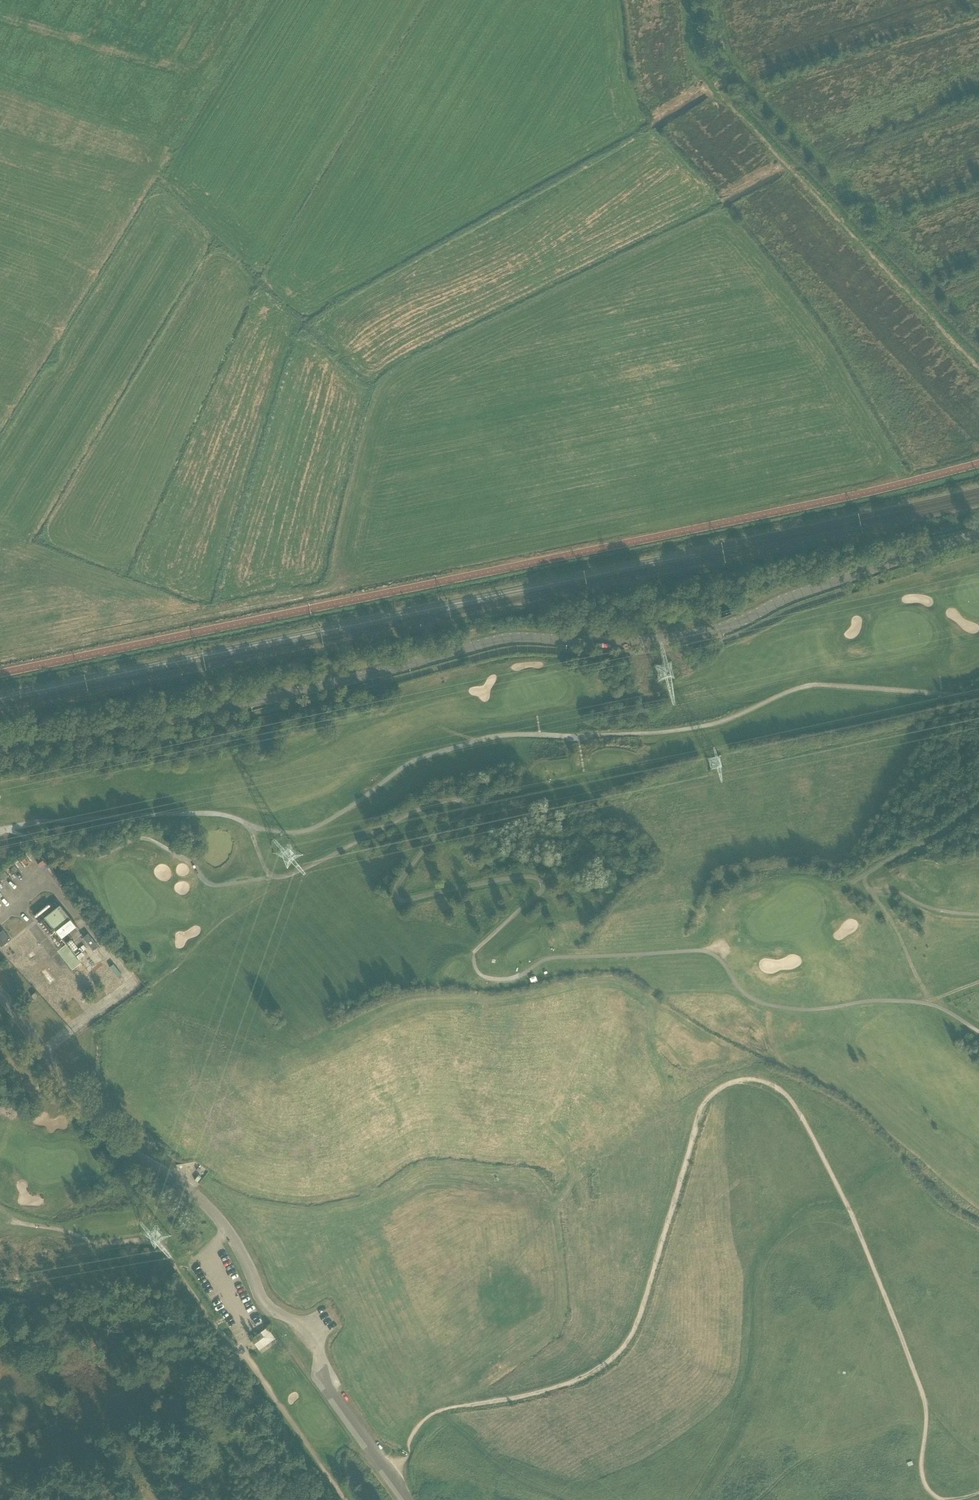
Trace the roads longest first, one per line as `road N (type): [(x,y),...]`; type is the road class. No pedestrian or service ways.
road 1 (unclassified): [(0,751),(191,719),(502,641),(699,638),(788,599),(978,536)]
road 2 (unclassified): [(409,1499),(329,1395),(310,1336),(260,1299),(232,1230),(188,1184),(115,1140),(0,995)]
road 3 (track): [(188,1184),(165,1231),(172,1267),(348,1499)]

